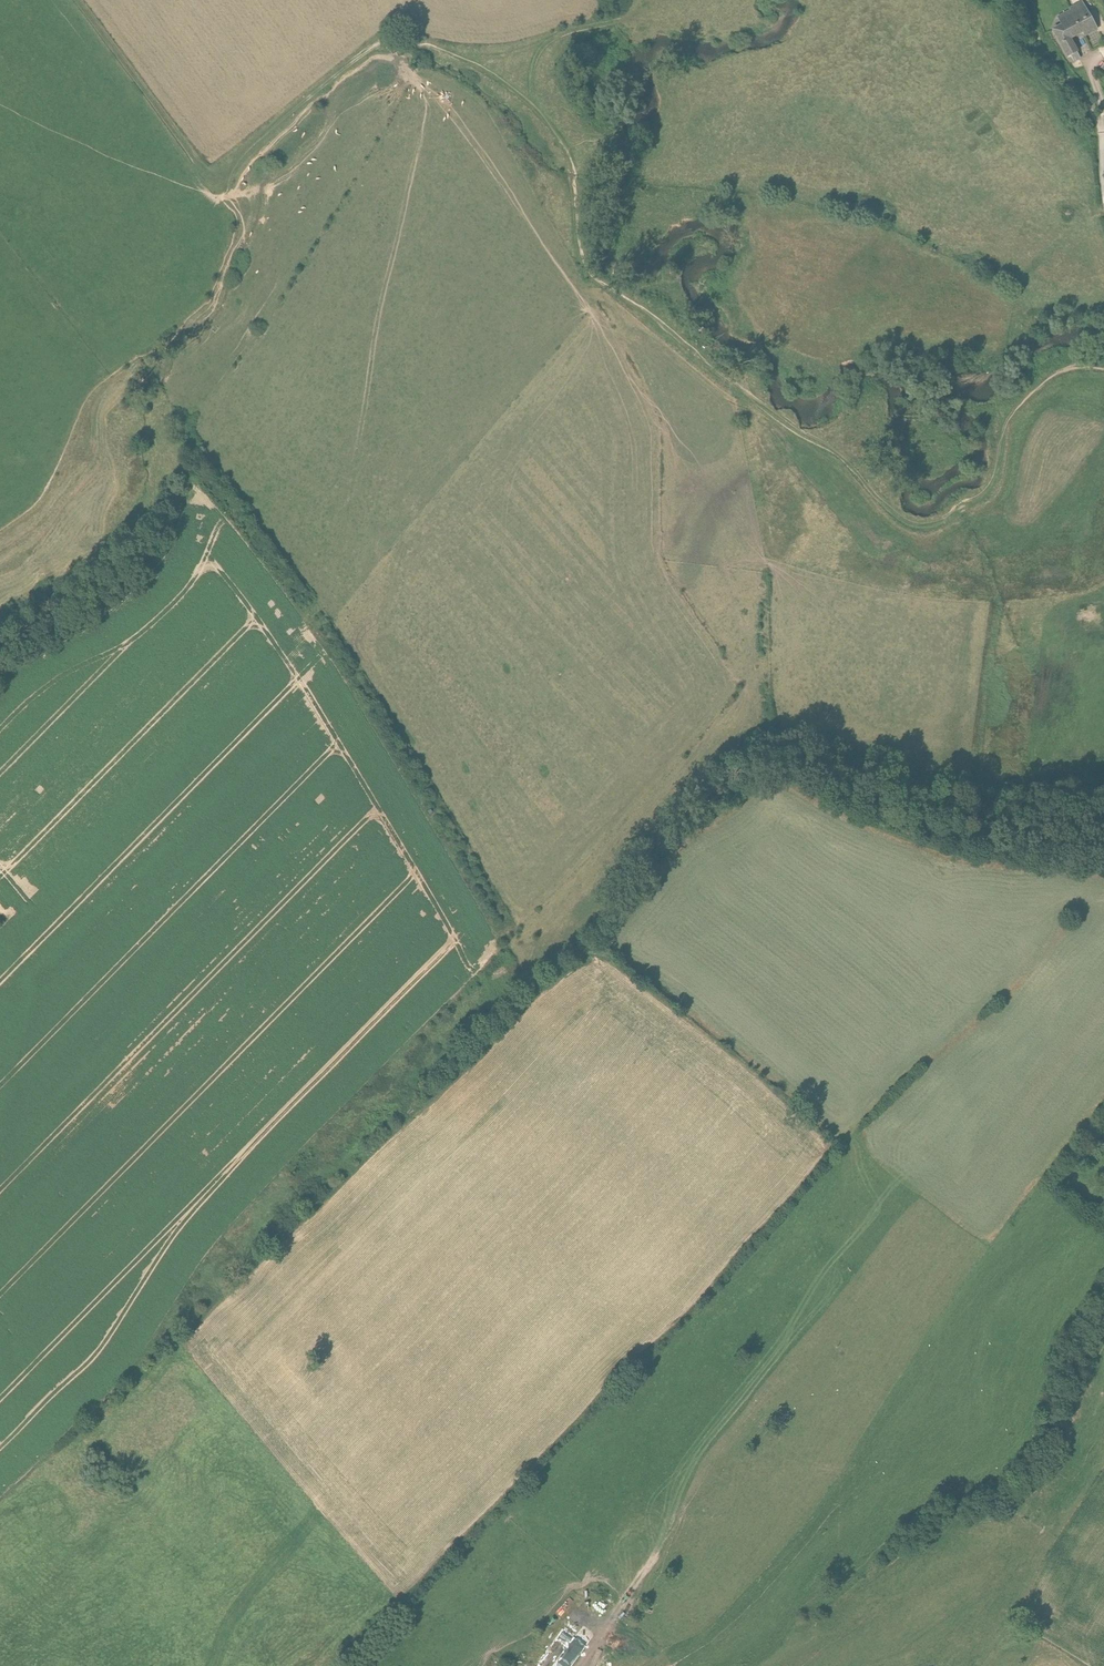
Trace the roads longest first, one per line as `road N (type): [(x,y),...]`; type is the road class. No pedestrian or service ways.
road 1 (track): [(77,0),(205,173),(220,174),(236,160)]
road 2 (track): [(384,43),(236,160)]
road 3 (track): [(1101,133),(1036,36),(1023,0)]

